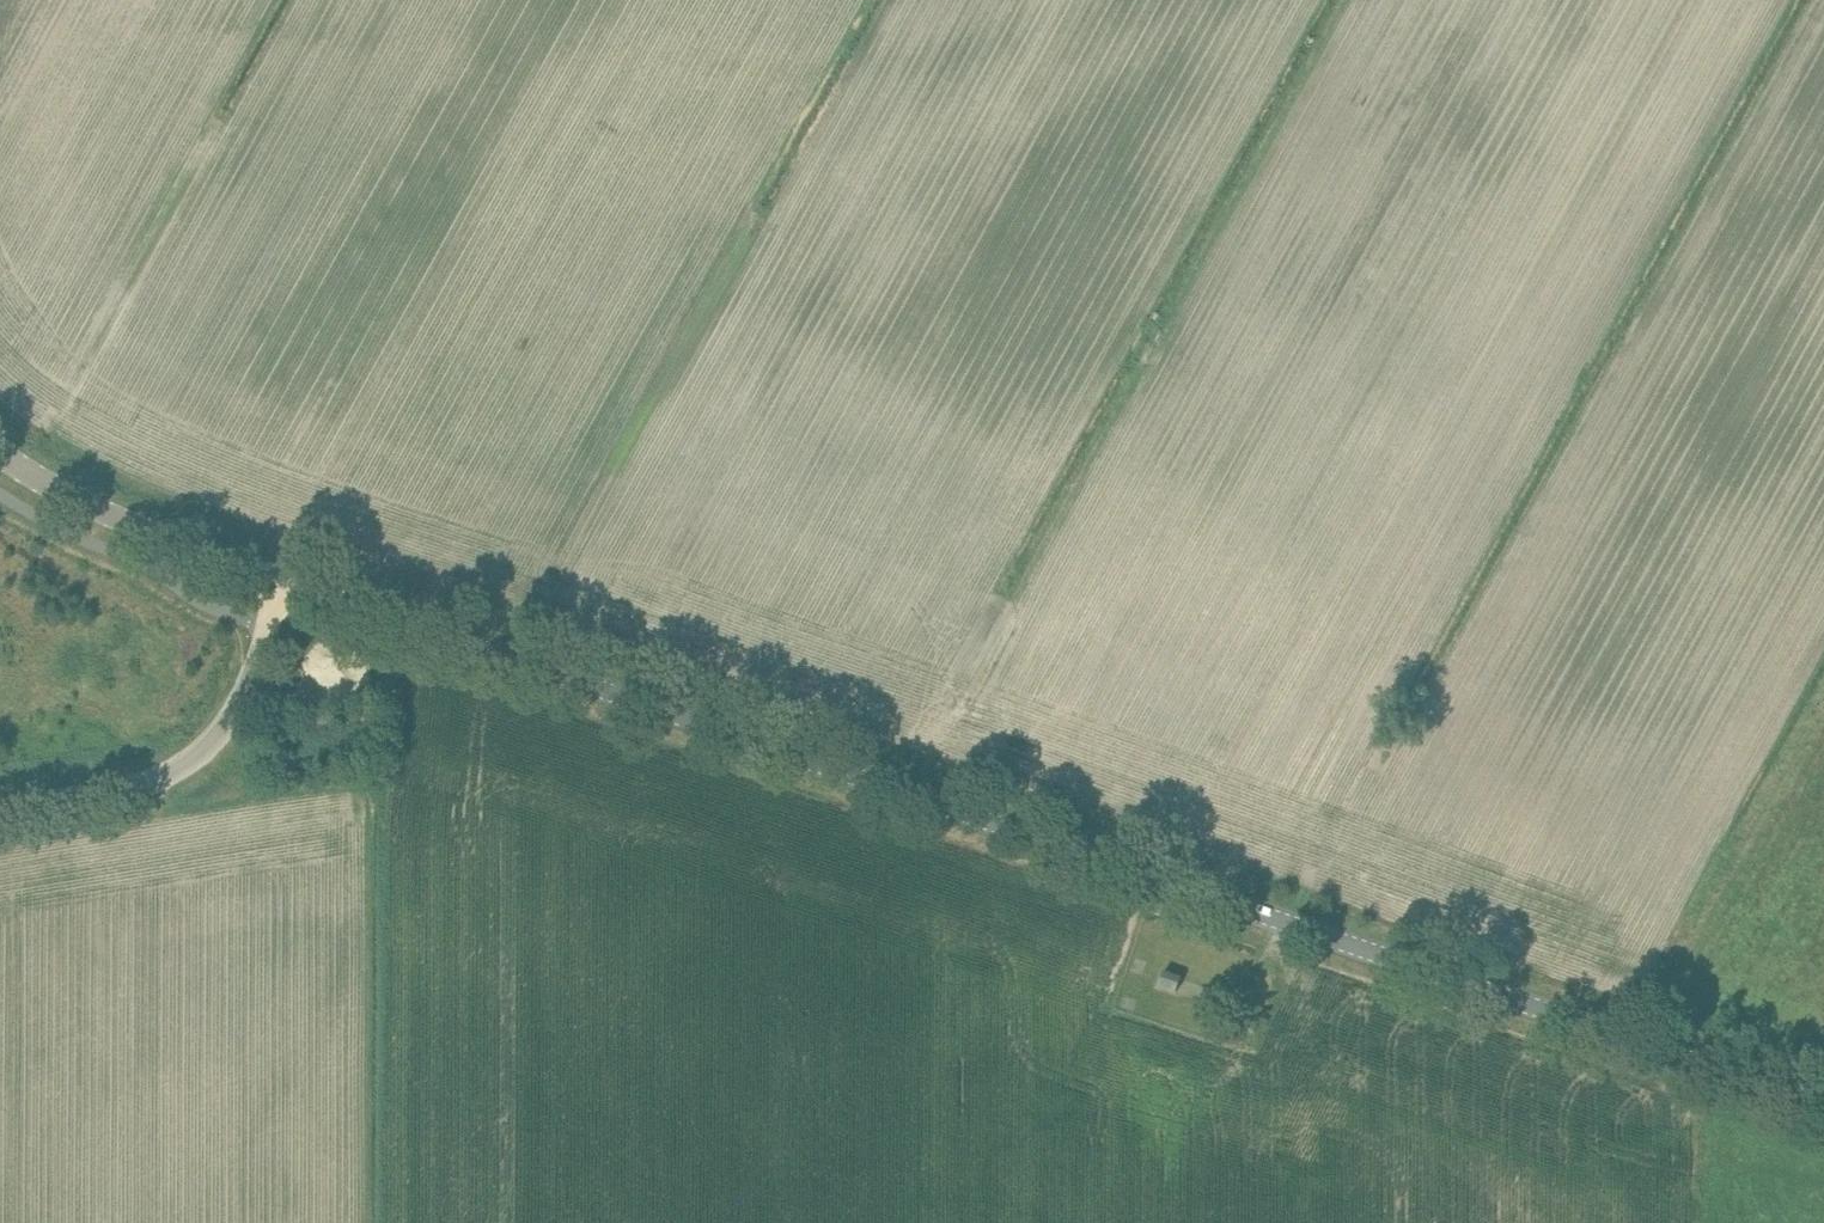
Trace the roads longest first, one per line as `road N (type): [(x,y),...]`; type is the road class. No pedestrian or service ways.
road 1 (secondary): [(1823,1106),(285,580)]
road 2 (unclassified): [(0,809),(134,788),(204,753),(230,720),(285,580)]
road 3 (secondary): [(285,580),(147,529),(0,451)]

